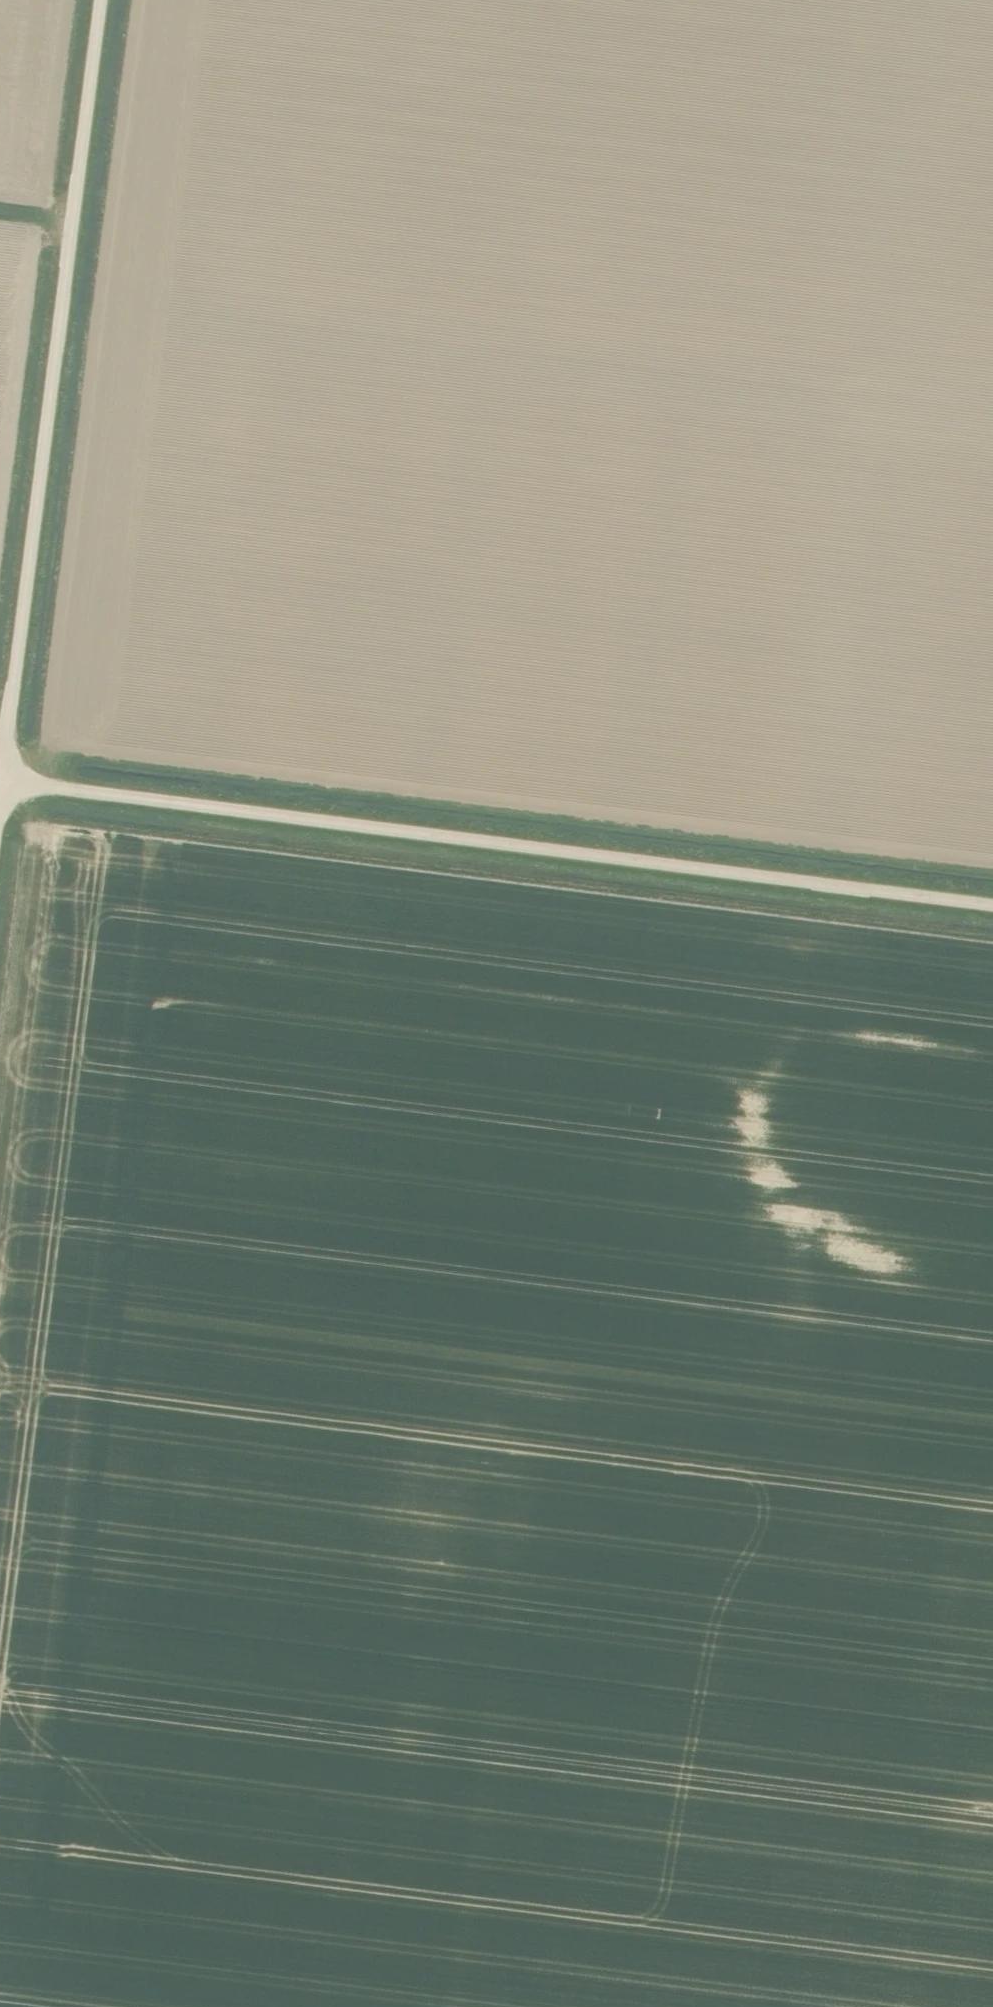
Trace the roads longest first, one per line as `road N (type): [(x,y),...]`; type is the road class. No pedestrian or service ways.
road 1 (unclassified): [(992,906),(0,782)]
road 2 (unclassified): [(0,782),(100,0)]

